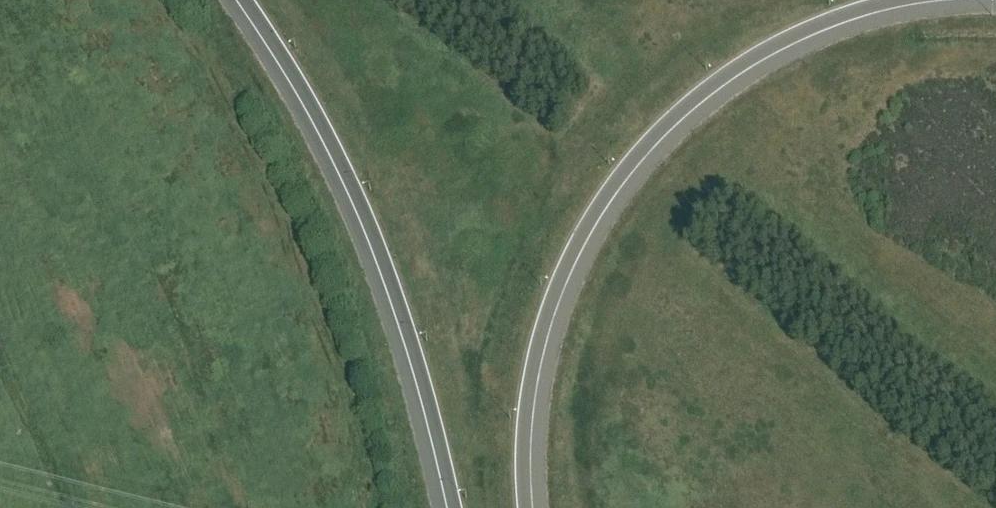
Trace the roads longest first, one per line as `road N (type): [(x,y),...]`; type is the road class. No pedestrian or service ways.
road 1 (motorway): [(527,507),(527,410),(537,353),(557,287),(604,200),(677,114),(718,81),(772,47),(895,0)]
road 2 (motorway): [(239,0),(328,145),(363,222),(426,407),(449,507)]

